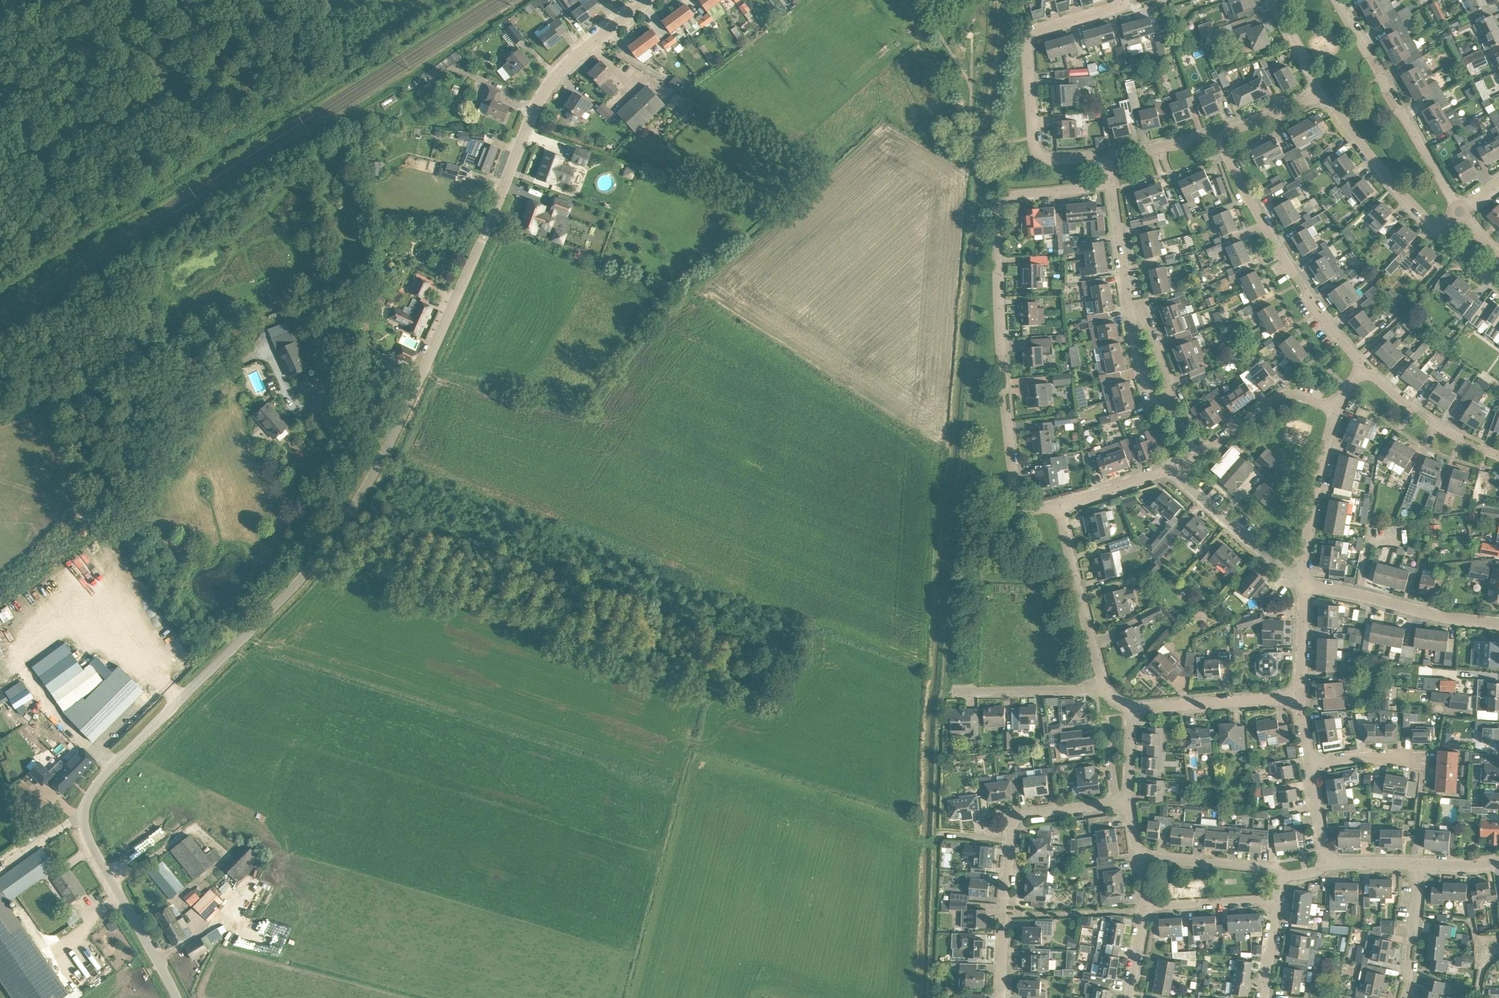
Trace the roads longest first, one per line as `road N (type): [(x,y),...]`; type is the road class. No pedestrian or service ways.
road 1 (unclassified): [(176,997),(88,839),(85,804),(102,777),(335,537),(410,401),(541,98),(565,65),(648,0)]
road 2 (residential): [(1059,505),(1027,507),(1016,490),(997,213),(1014,194),(1111,181)]
road 3 (residential): [(1365,368),(1300,283),(1219,135)]
road 4 (residential): [(1459,212),(1336,0)]
road 5 (residential): [(1033,137),(1029,35),(1121,0)]
road 6 (residential): [(1498,623),(1305,584)]
road 7 (residential): [(1106,689),(1059,505)]
road 8 (residential): [(1305,584),(1308,527),(1336,407)]
road 9 (residential): [(1305,584),(1171,468)]
road 10 (residential): [(1324,92),(1435,227)]
road 11 (residential): [(1300,697),(1132,707)]
road 12 (residential): [(1498,455),(1422,415),(1365,368)]
road 13 (residential): [(1197,455),(1286,394),(1336,407)]
road 14 (residential): [(1000,997),(1011,838)]
road 15 (unclassified): [(1138,855),(1272,868),(1281,877)]
road 16 (residential): [(964,691),(1106,689)]
road 17 (residential): [(1403,997),(1420,864)]
road 18 (residential): [(1011,838),(1024,814),(1129,801)]
road 19 (residential): [(1146,905),(1277,901)]
road 20 (residential): [(1129,306),(1111,181)]
road 21 (track): [(0,294),(103,232)]

